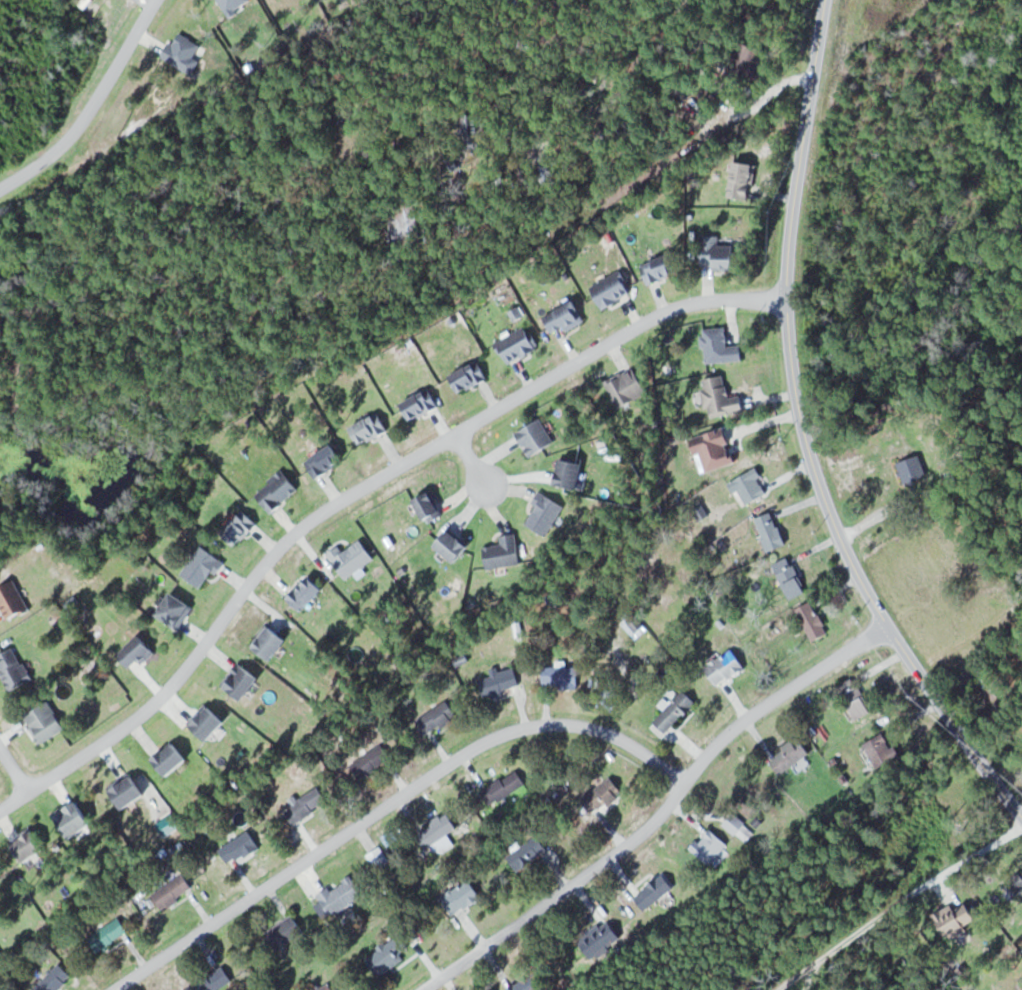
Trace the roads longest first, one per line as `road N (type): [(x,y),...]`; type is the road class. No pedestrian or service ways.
road 1 (residential): [(0,812),(157,704),(303,523),(646,320),(686,303),(785,298)]
road 2 (residential): [(1021,814),(887,629),(838,532),(796,400),(788,238),(827,0)]
road 3 (residential): [(112,989),(498,732),(576,721),(612,732),(686,783)]
road 4 (residential): [(887,629),(742,721),(654,820),(425,989)]
road 5 (residential): [(787,989),(884,910),(1021,827)]
road 6 (residential): [(153,0),(82,121),(39,163),(0,186)]

